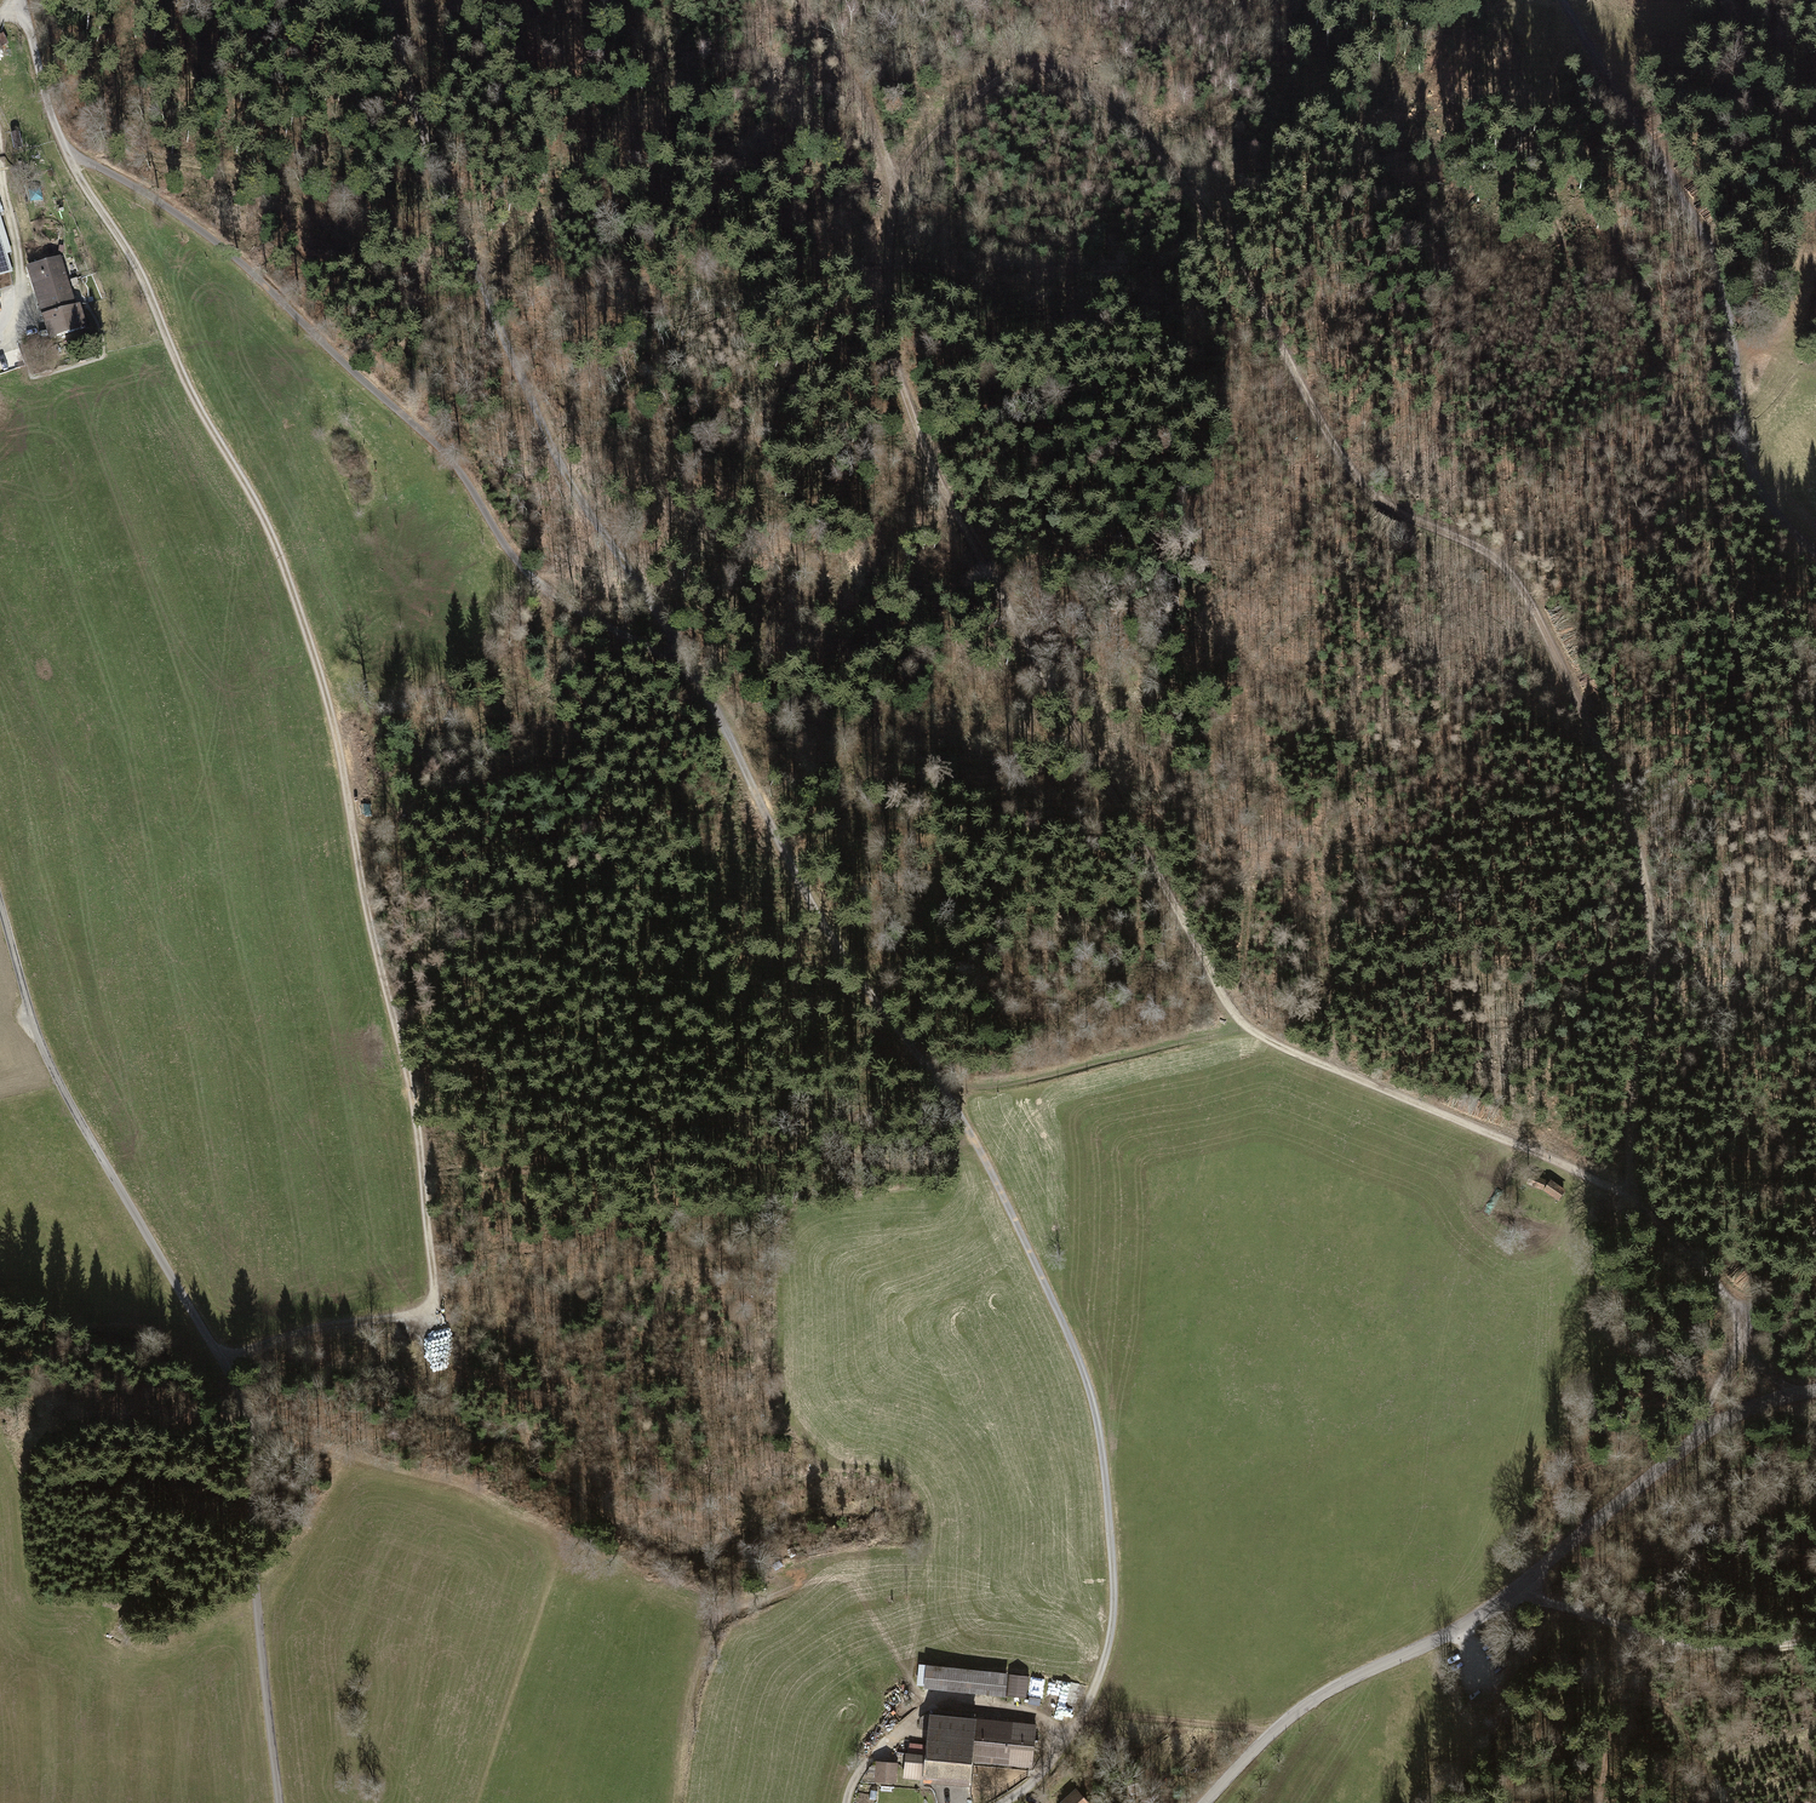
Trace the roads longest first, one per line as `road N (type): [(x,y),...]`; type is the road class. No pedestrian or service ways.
road 1 (track): [(1749,1322),(1652,1219),(1634,1184),(1628,1138),(1652,973),(1648,908),(1634,839),(1580,704),(1519,587),(1476,548),(1371,498),(1337,455),(1215,226),(1145,137),(1069,75),(1043,66),(1015,71),(911,161),(890,220),(901,382),(967,544),(1239,1018),(1277,1045),(1616,1190)]
road 2 (track): [(65,154),(193,227),(411,428),(538,586),(685,677),(731,741),(801,887),(888,1020),(951,1097),(1076,1355),(1091,1397),(1108,1504),(1112,1615),(1098,1676),(1063,1744),(1002,1802)]
road 3 (track): [(220,1362),(326,1327),(407,1318),(429,1305),(434,1286),(404,1063),(325,705),(272,541),(180,373),(148,292),(65,154)]
road 4 (residential): [(278,1802),(227,1380),(32,1027),(0,907)]
road 5 (track): [(898,190),(875,177),(663,162),(616,175),(543,218),(479,284),(440,298),(404,292),(362,266),(291,196),(255,176),(107,155),(77,160)]
road 6 (track): [(1815,838),(1759,725),(1729,566),(1654,317),(1566,124),(1565,80),(1584,38)]
road 7 (tertiary): [(1205,1802),(1298,1710),(1494,1606),(1705,1431),(1744,1410),(1815,1389)]
road 8 (track): [(685,677),(656,608),(529,405),(433,172),(386,0)]
road 9 (track): [(1563,0),(1714,262),(1731,323),(1747,467),(1765,501),(1815,557)]
road 10 (track): [(680,1802),(699,1676),(725,1619),(781,1589),(844,1580),(872,1610),(923,1707)]
road 11 (track): [(1815,1642),(1695,1648),(1511,1593)]
road 12 (track): [(1063,1744),(1028,1714),(928,1704),(865,1764),(847,1802)]
road 13 (track): [(898,190),(867,115),(800,0)]
road 14 (track): [(20,0),(65,154)]

